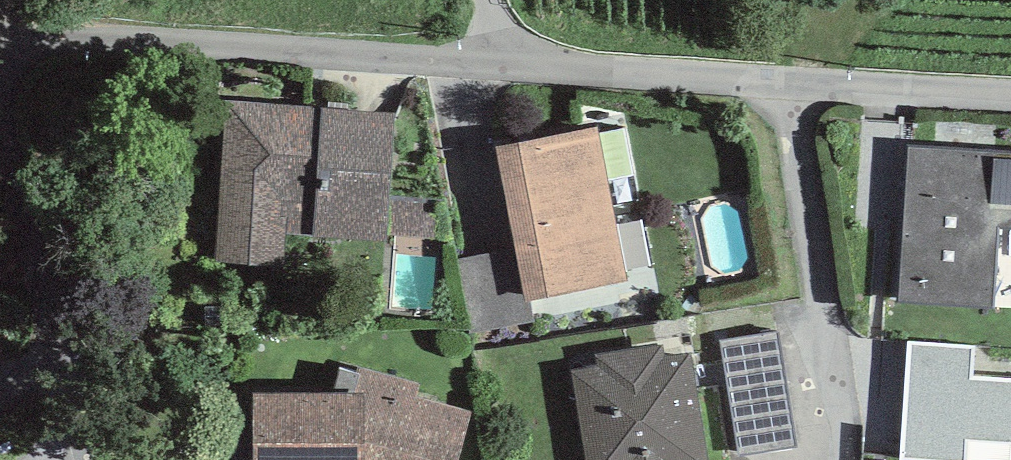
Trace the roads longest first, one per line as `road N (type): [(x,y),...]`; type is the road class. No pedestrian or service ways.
road 1 (residential): [(0,48),(63,37),(1010,94)]
road 2 (residential): [(95,459),(0,135)]

